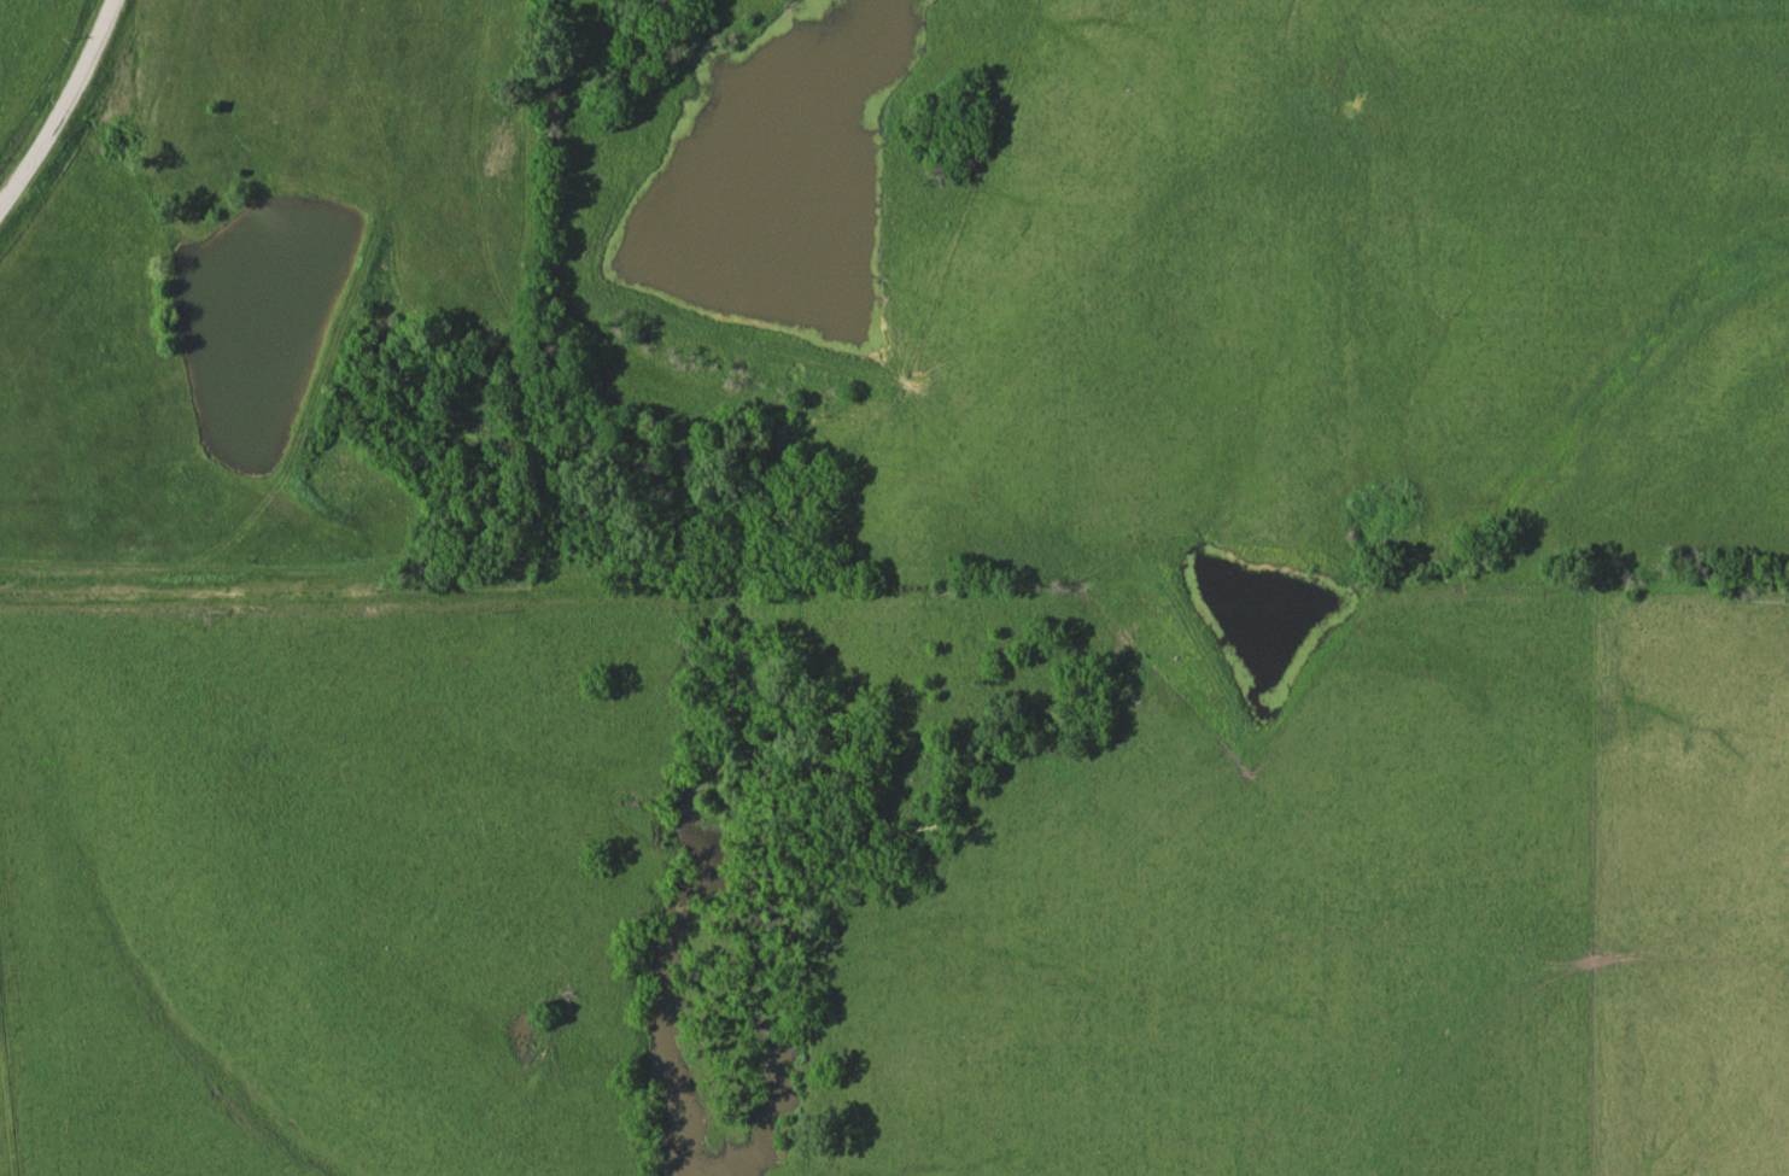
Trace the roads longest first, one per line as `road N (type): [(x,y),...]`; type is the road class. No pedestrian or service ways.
road 1 (tertiary): [(0,189),(78,74),(105,0)]

